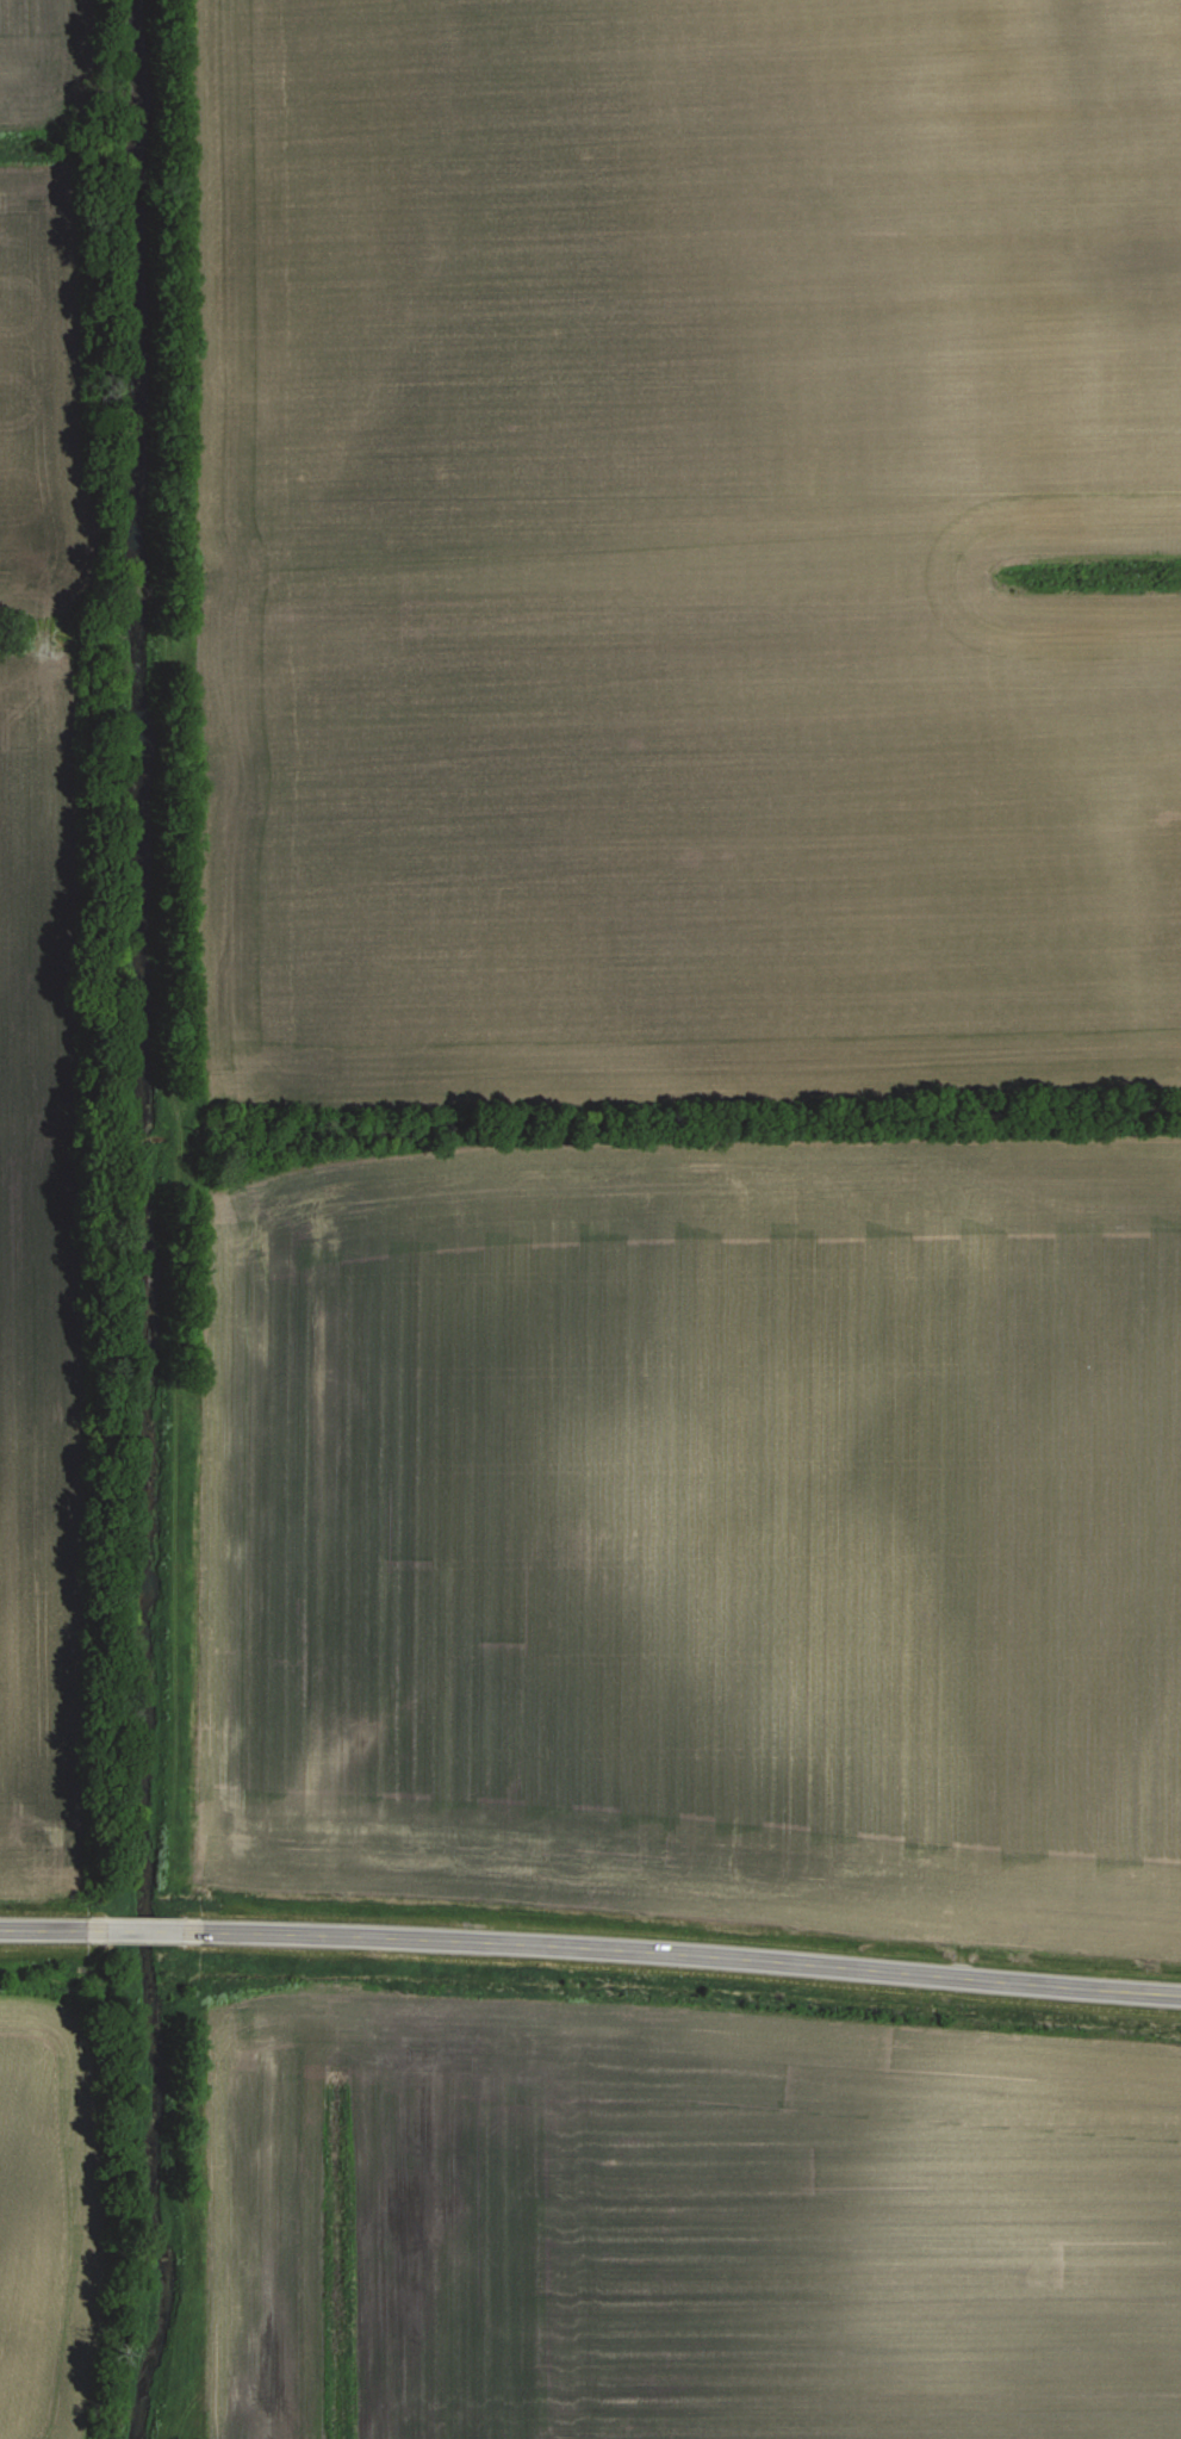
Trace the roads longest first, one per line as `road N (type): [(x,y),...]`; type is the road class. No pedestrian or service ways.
road 1 (primary): [(1180,1994),(713,1955),(185,1930)]

